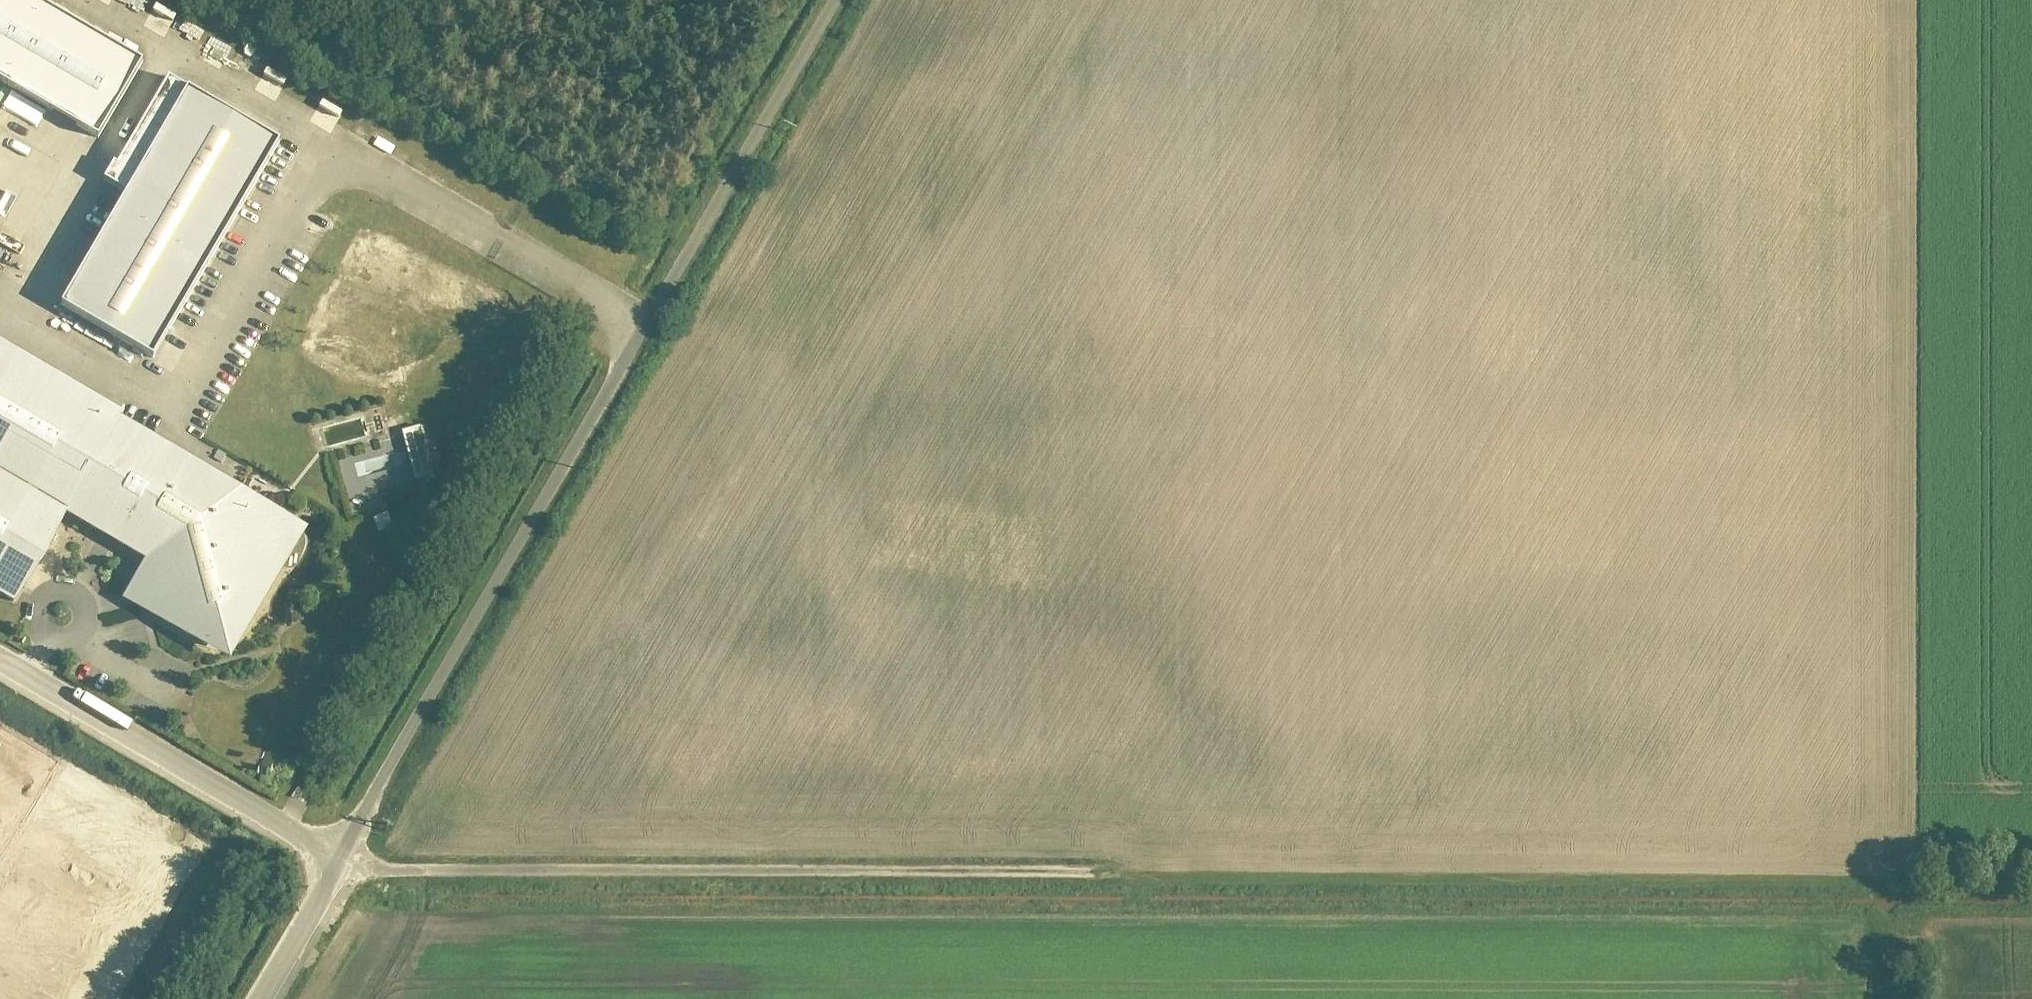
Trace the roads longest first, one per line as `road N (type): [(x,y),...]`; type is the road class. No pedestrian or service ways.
road 1 (track): [(343,855),(837,0)]
road 2 (track): [(343,855),(382,871),(1112,872)]
road 3 (residential): [(0,672),(343,855),(259,998)]

